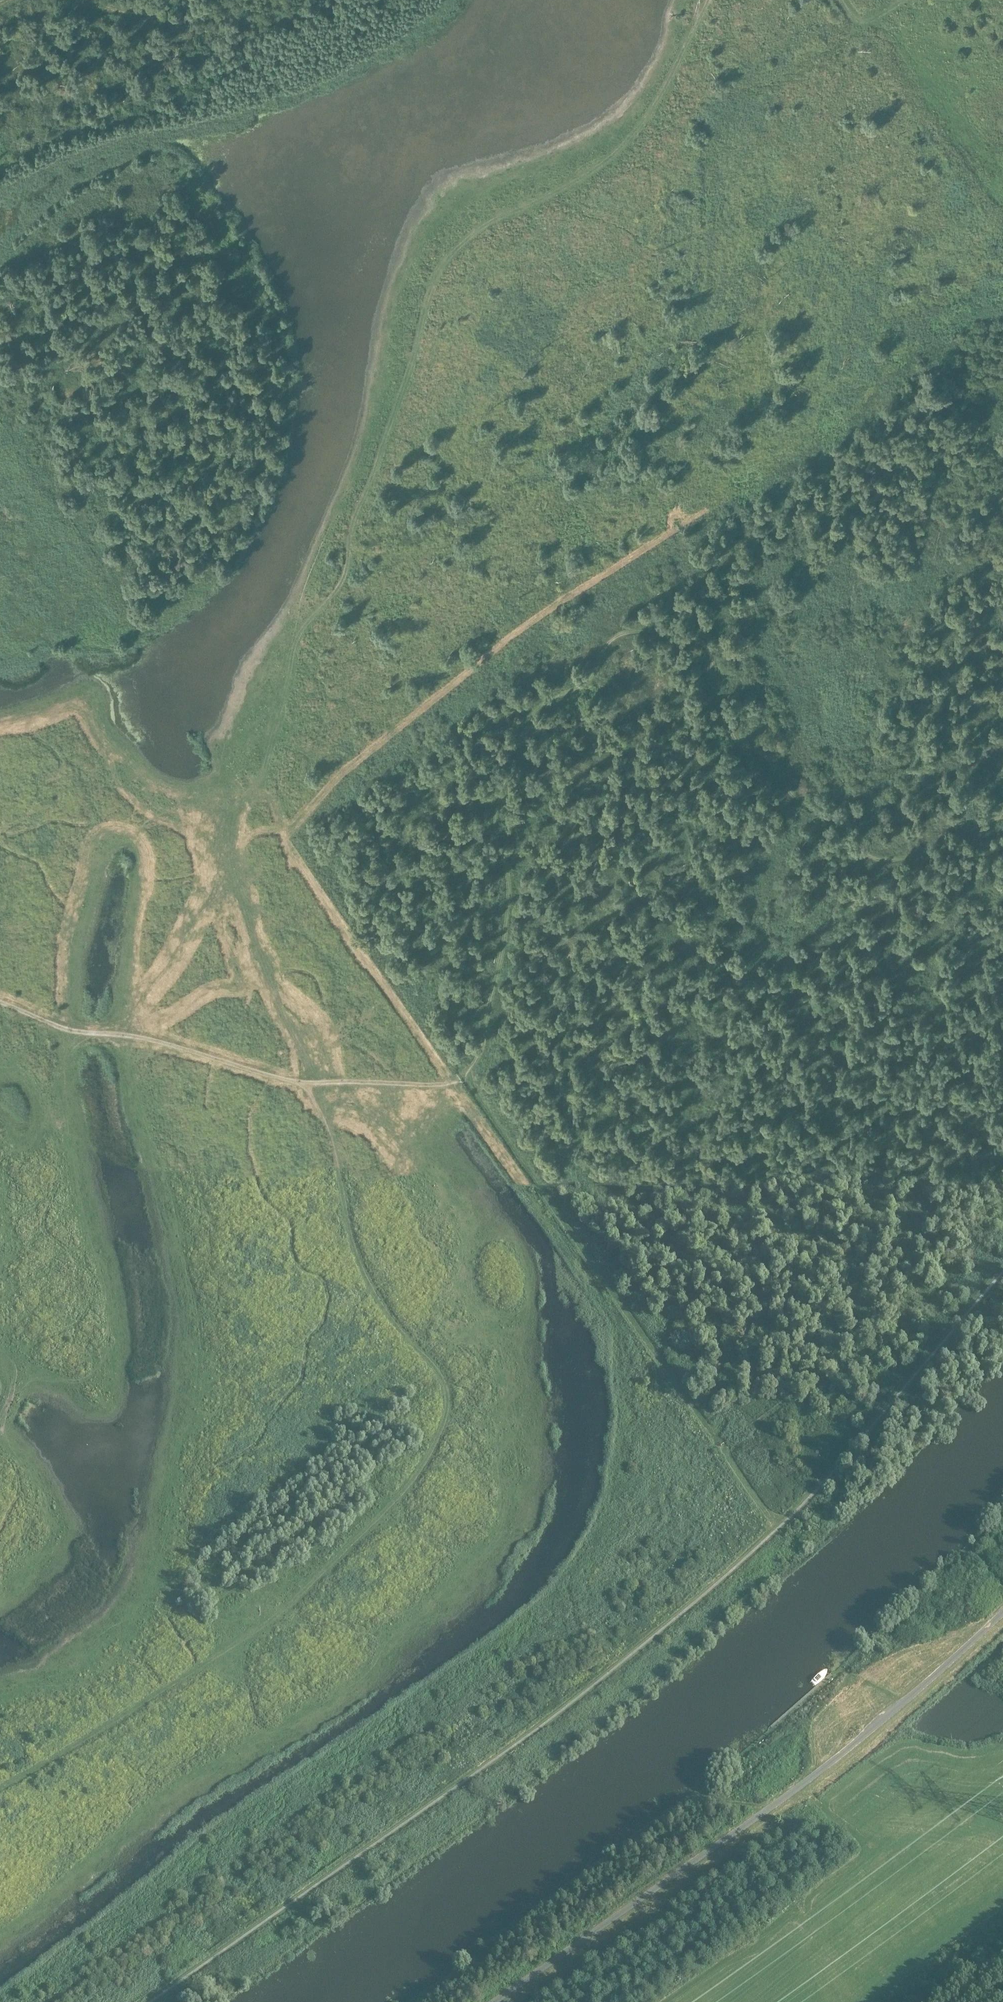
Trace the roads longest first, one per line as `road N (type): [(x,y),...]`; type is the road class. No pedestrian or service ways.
road 1 (unclassified): [(492,2001),(824,1769),(1002,1612)]

